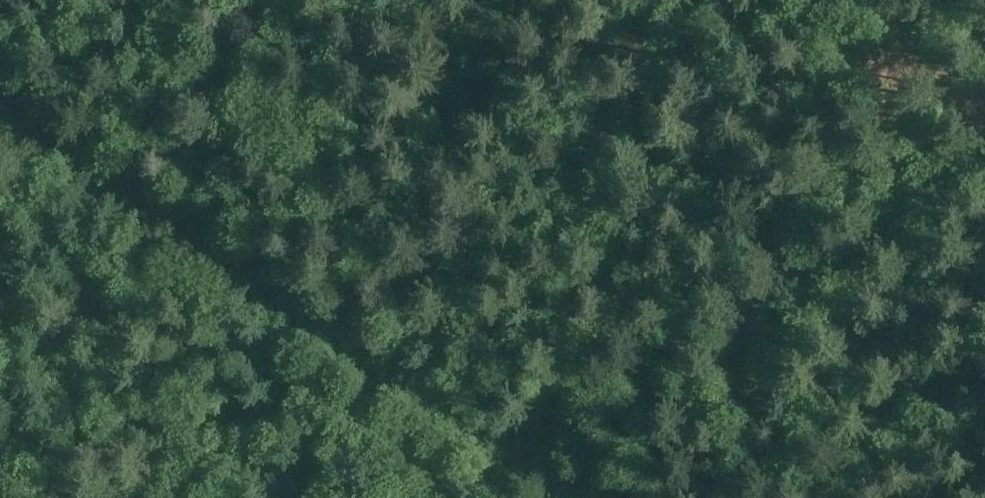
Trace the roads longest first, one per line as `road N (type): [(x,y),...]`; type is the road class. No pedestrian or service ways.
road 1 (track): [(570,497),(222,261)]
road 2 (track): [(222,261),(0,115)]
road 3 (track): [(855,0),(984,126)]

